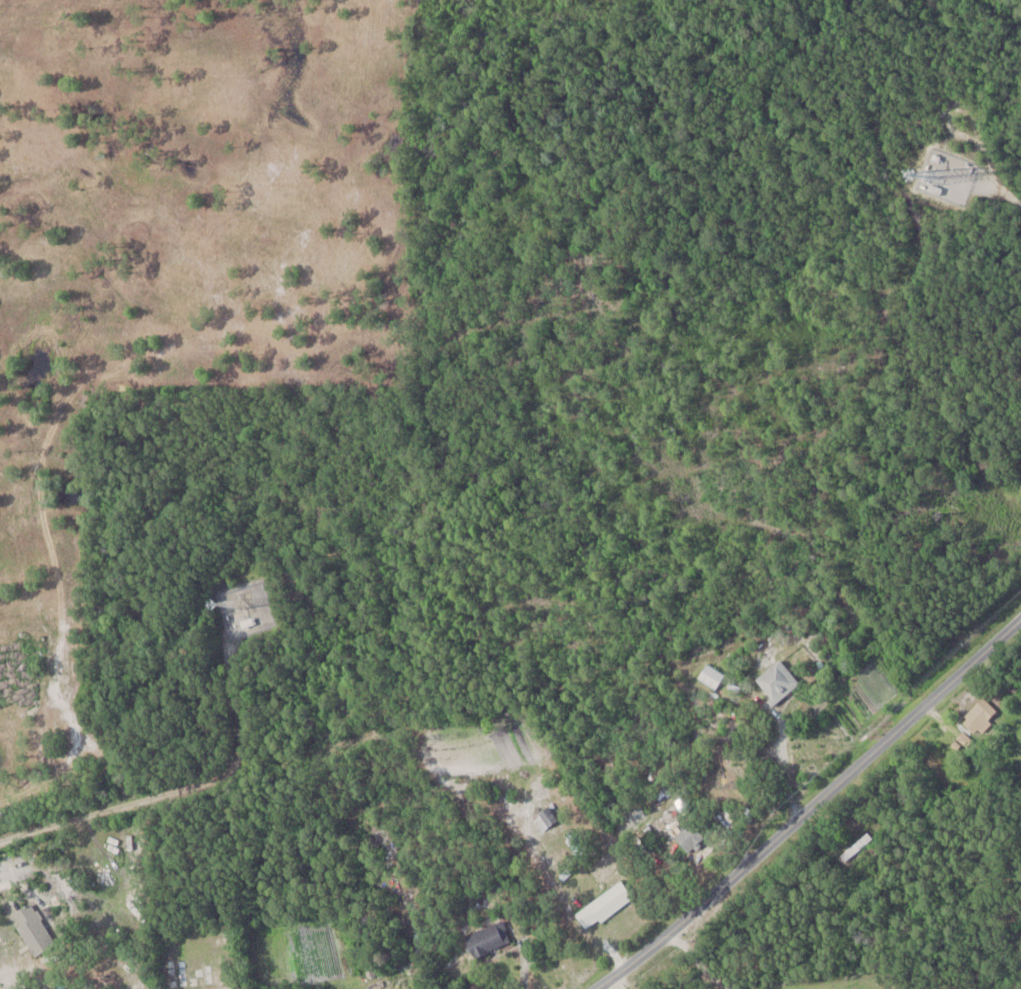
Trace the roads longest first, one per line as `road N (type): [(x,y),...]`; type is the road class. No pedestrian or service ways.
road 1 (residential): [(1020,621),(600,988)]

